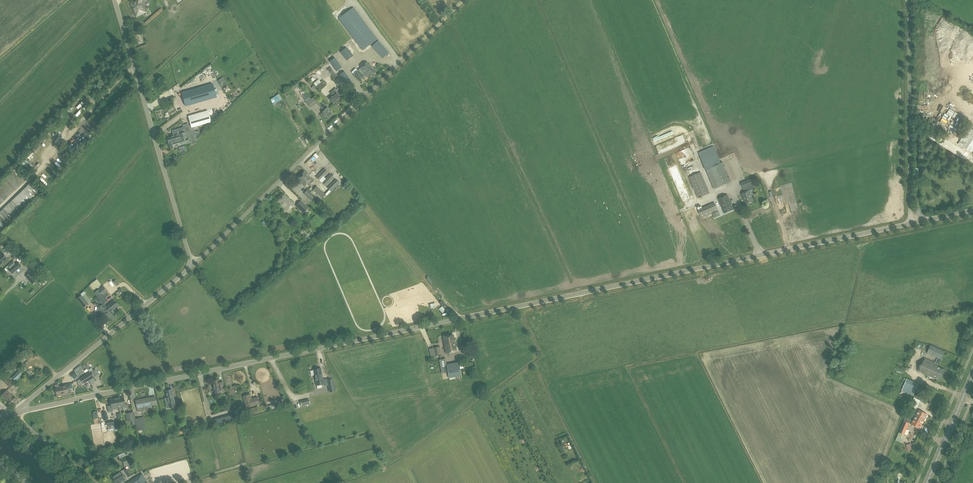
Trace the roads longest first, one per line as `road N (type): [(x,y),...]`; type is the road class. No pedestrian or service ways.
road 1 (unclassified): [(909,224),(15,411)]
road 2 (unclassified): [(192,266),(464,0)]
road 3 (unclassified): [(192,266),(115,0)]
road 4 (unclassified): [(15,411),(192,266)]
road 5 (unclassified): [(907,0),(909,224)]

